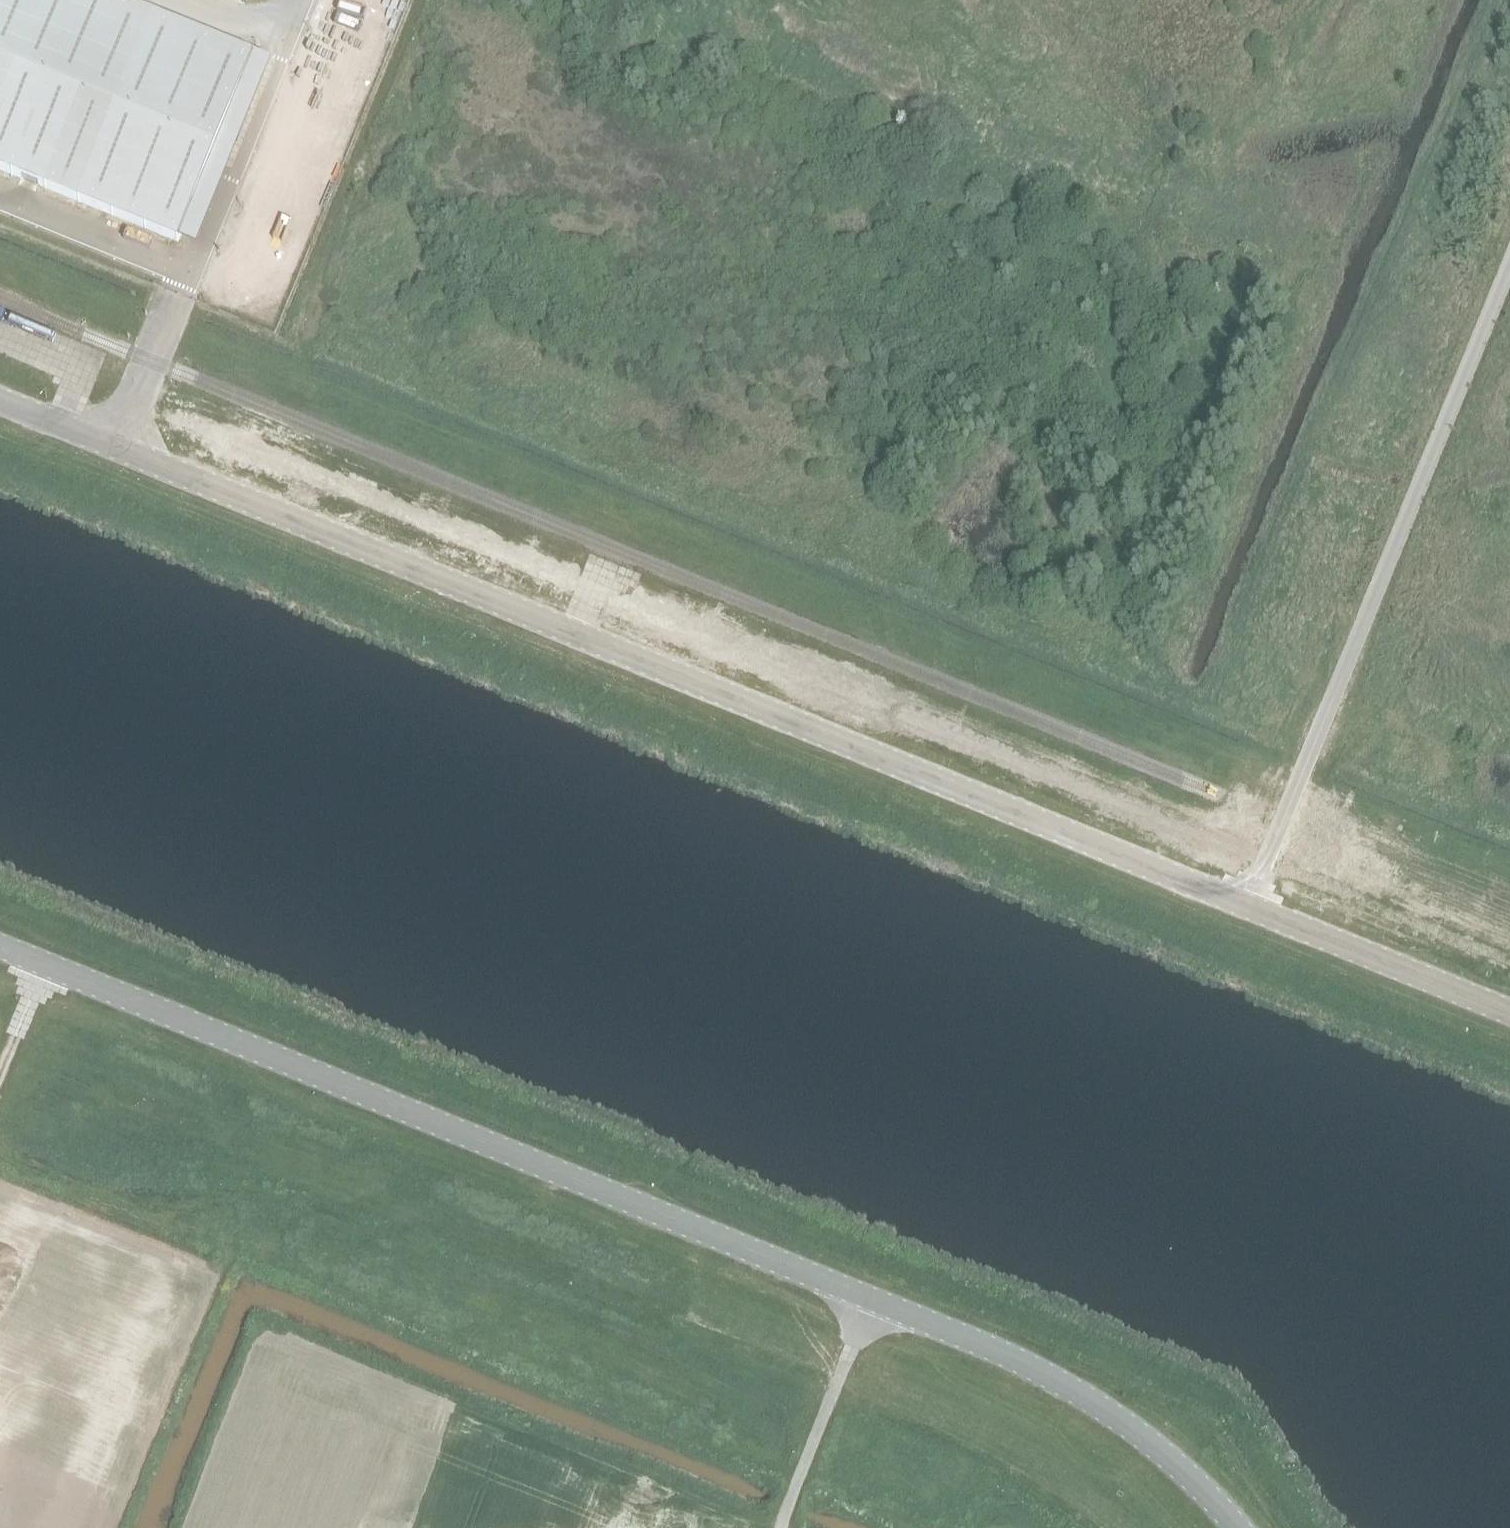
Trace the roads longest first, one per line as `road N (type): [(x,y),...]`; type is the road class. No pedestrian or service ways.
road 1 (unclassified): [(1509,1012),(120,450)]
road 2 (unclassified): [(1240,1527),(1172,1459),(1019,1360),(0,945)]
road 3 (track): [(781,1527),(868,1296)]
road 4 (unclassified): [(177,301),(120,450)]
road 5 (unclassified): [(120,450),(0,402)]

